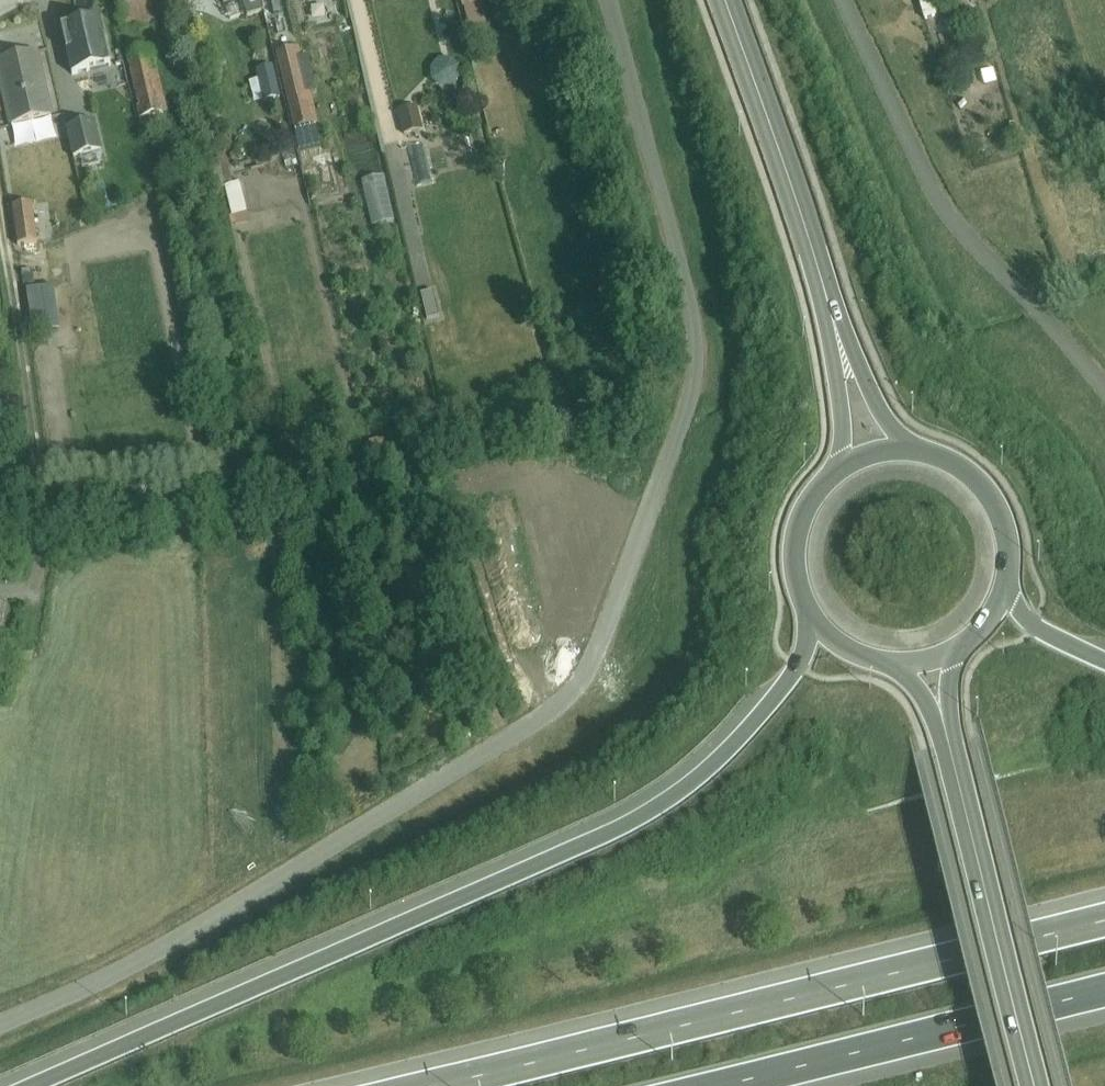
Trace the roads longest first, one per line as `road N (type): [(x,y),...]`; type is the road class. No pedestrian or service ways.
road 1 (tertiary): [(0,1029),(189,939),(546,716),(597,661),(695,356),(607,0)]
road 2 (motorway): [(813,635),(798,678),(743,746),(653,820),(47,1085)]
road 3 (motorway): [(1104,919),(430,1085)]
road 4 (unclassified): [(840,0),(939,205),(1104,389)]
road 5 (motorway): [(723,1085),(1104,990)]
road 6 (track): [(0,190),(47,458),(35,566)]
road 7 (secondary): [(949,756),(1030,1085)]
road 8 (tertiary): [(722,0),(825,302)]
road 9 (secondary): [(1005,604),(1009,554),(991,508),(954,474),(906,460)]
road 10 (tertiary): [(825,302),(839,417),(836,481)]
road 11 (tertiary): [(906,460),(870,408),(825,302)]
road 12 (secondary): [(836,481),(795,541),(793,590),(813,635)]
road 13 (motorway): [(1104,673),(1033,637),(1005,604)]

